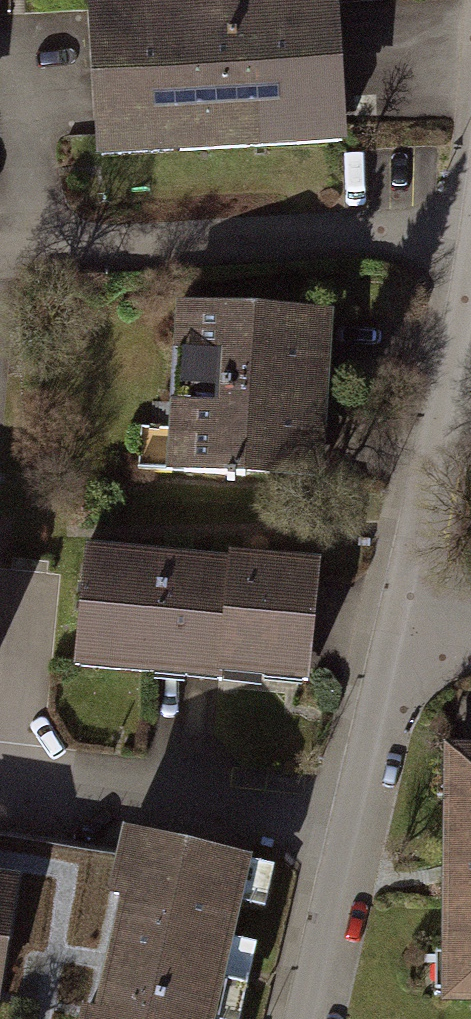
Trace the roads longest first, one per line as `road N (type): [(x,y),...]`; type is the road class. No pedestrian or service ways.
road 1 (residential): [(470,234),(427,229),(0,256)]
road 2 (residential): [(309,1018),(409,642)]
road 3 (residential): [(409,642),(470,316)]

